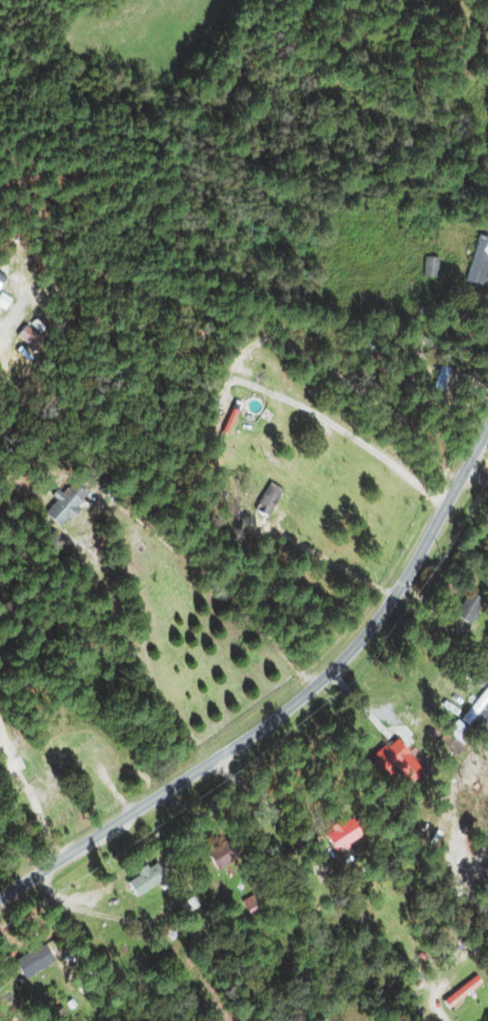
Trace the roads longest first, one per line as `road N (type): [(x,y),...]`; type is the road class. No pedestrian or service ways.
road 1 (residential): [(0,898),(320,681),(384,610),(487,427)]

